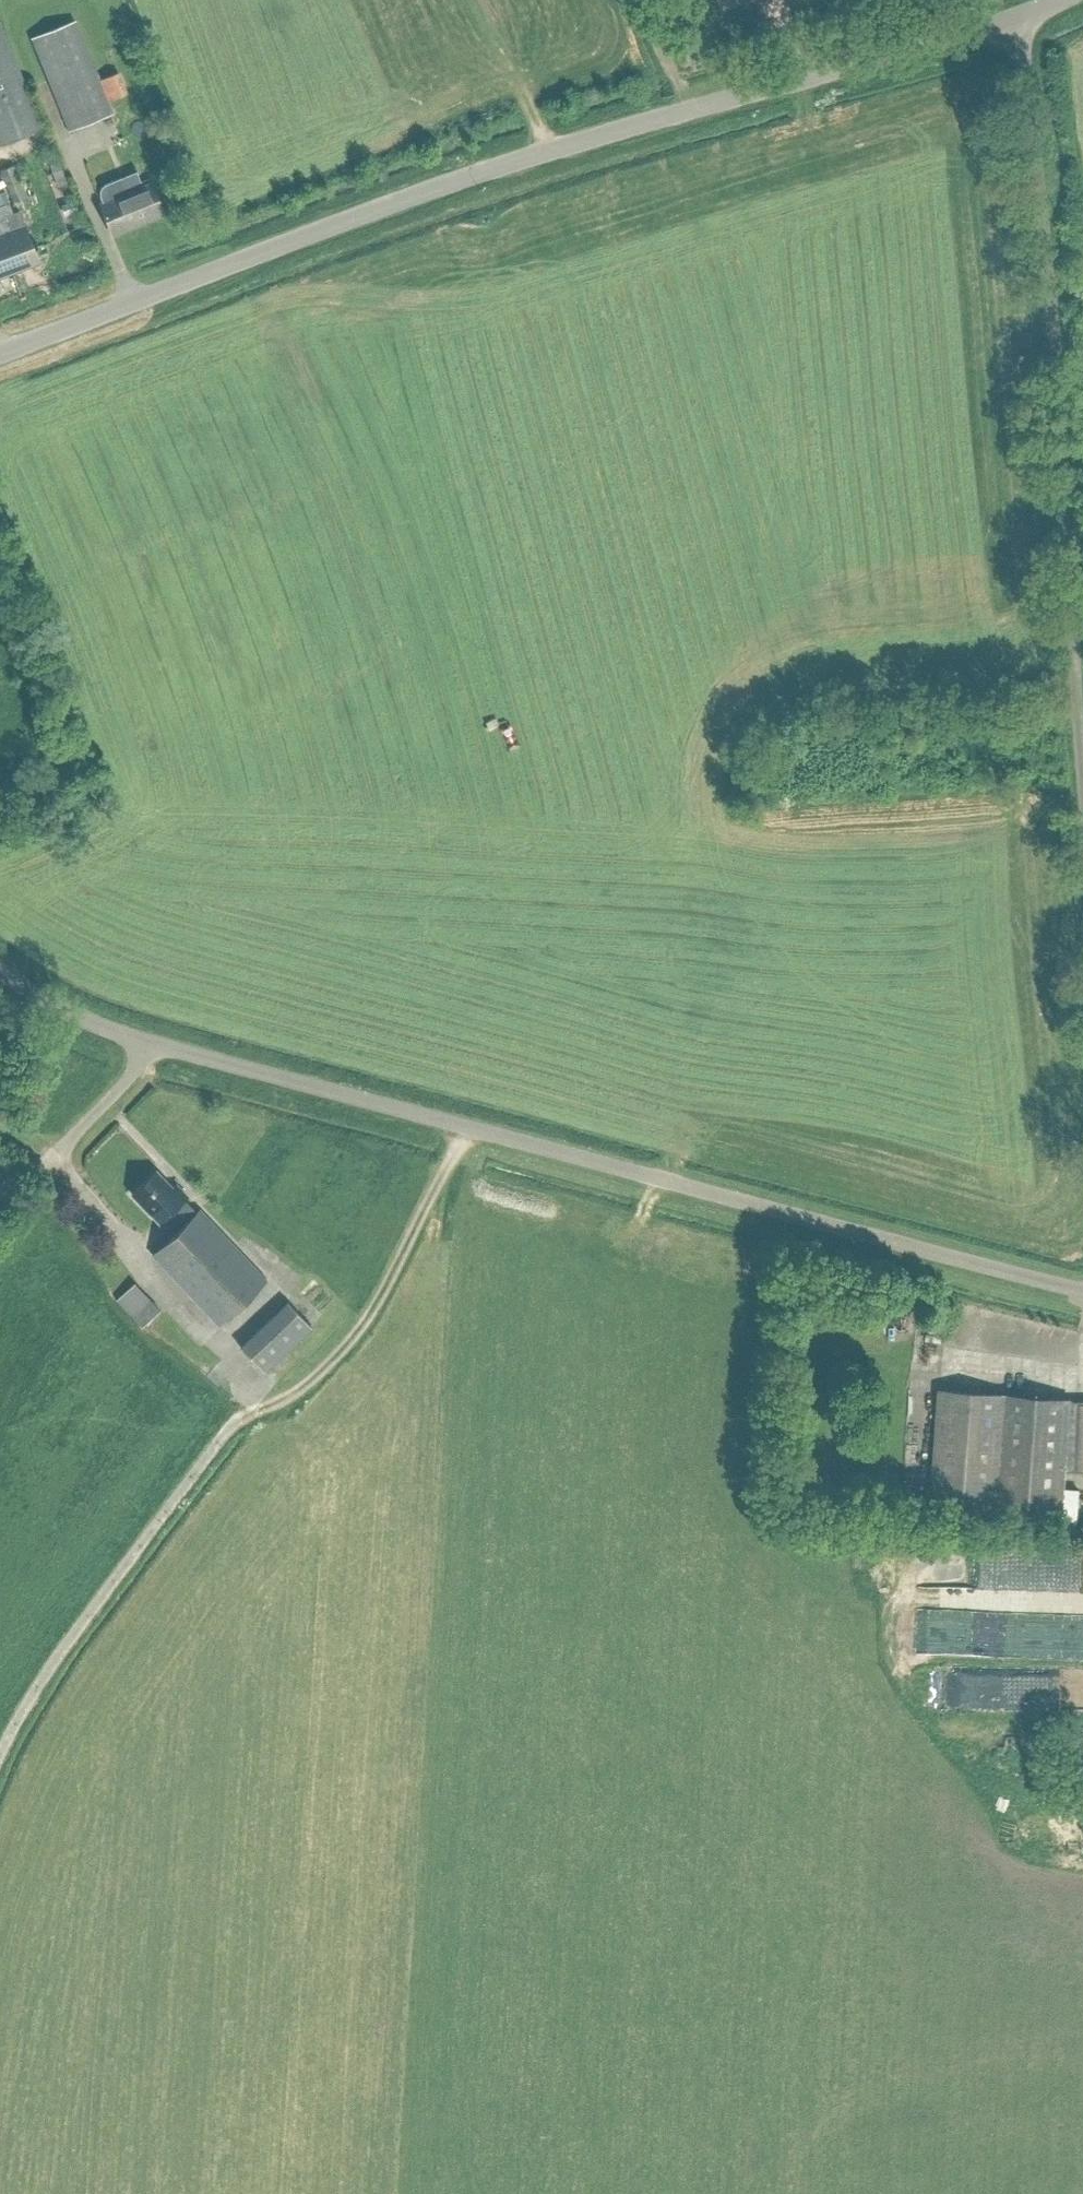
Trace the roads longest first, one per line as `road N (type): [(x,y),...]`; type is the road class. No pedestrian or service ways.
road 1 (unclassified): [(1082,1291),(115,1031),(0,970)]
road 2 (tertiary): [(0,352),(459,178),(1010,18)]
road 3 (track): [(470,1127),(371,1307),(307,1380),(231,1424),(73,1635),(0,1753)]
road 4 (unclassified): [(1082,778),(1040,208),(1010,18)]

